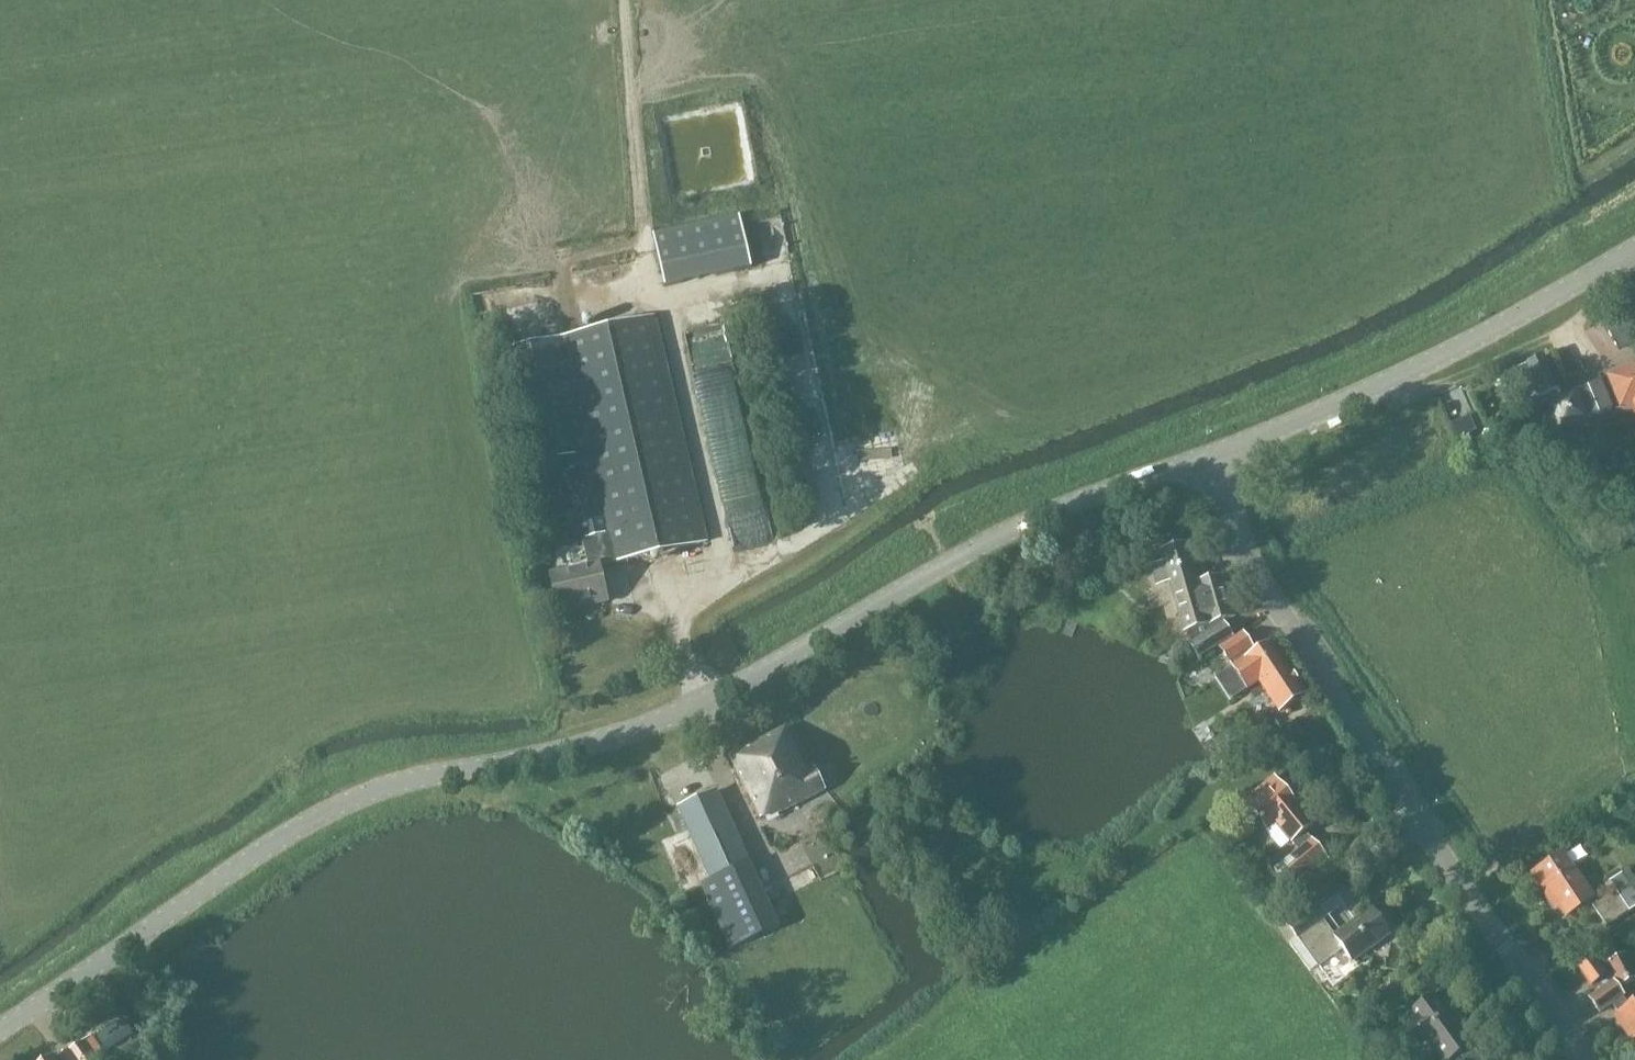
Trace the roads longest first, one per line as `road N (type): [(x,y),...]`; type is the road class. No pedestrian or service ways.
road 1 (tertiary): [(1211,459),(1024,523),(664,727),(425,774),(333,810),(0,1034)]
road 2 (tertiary): [(1581,1059),(1278,607),(1211,459)]
road 3 (tertiary): [(1211,459),(1531,309),(1634,246)]

